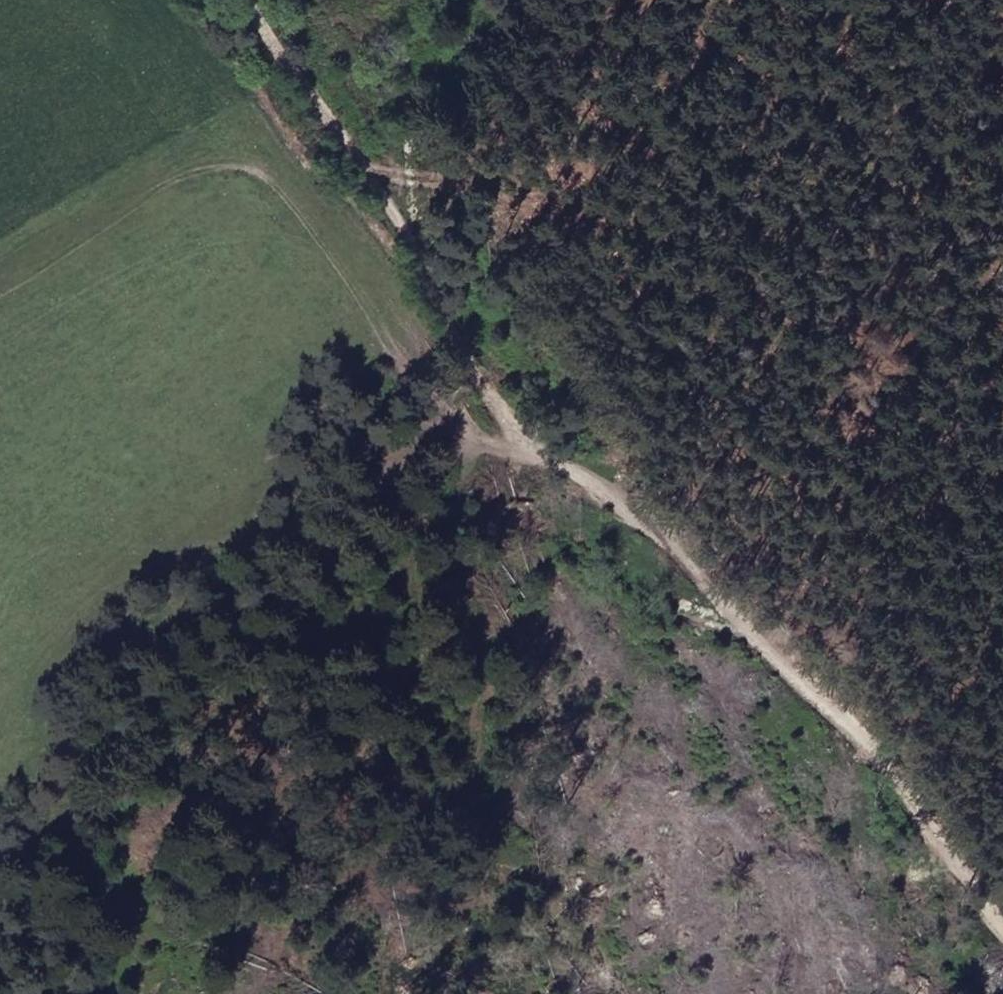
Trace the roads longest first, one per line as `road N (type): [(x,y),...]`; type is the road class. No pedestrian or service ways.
road 1 (track): [(239,0),(516,415),(1002,918)]

